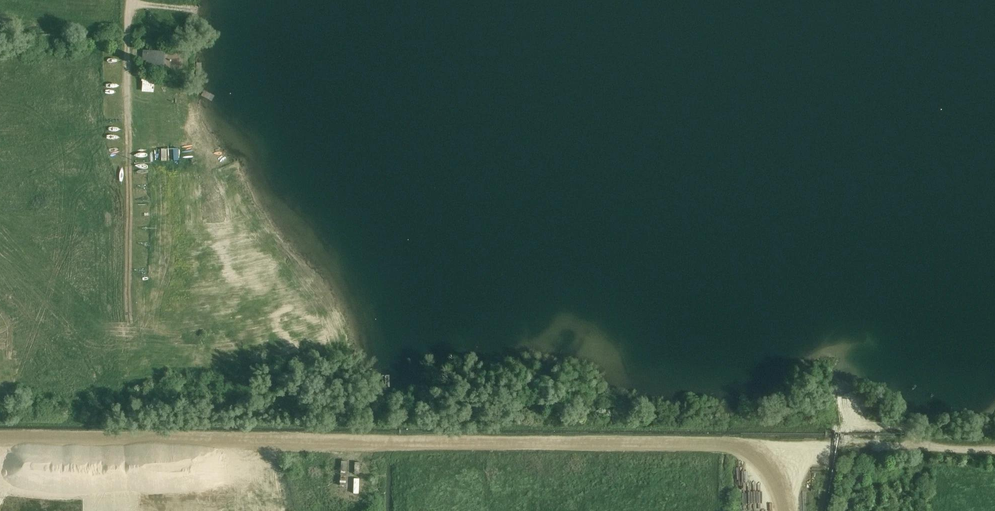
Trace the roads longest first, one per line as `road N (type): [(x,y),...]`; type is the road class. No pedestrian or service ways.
road 1 (track): [(0,437),(761,446),(782,475),(787,510)]
road 2 (track): [(134,0),(130,252)]
road 3 (track): [(994,452),(761,446)]

